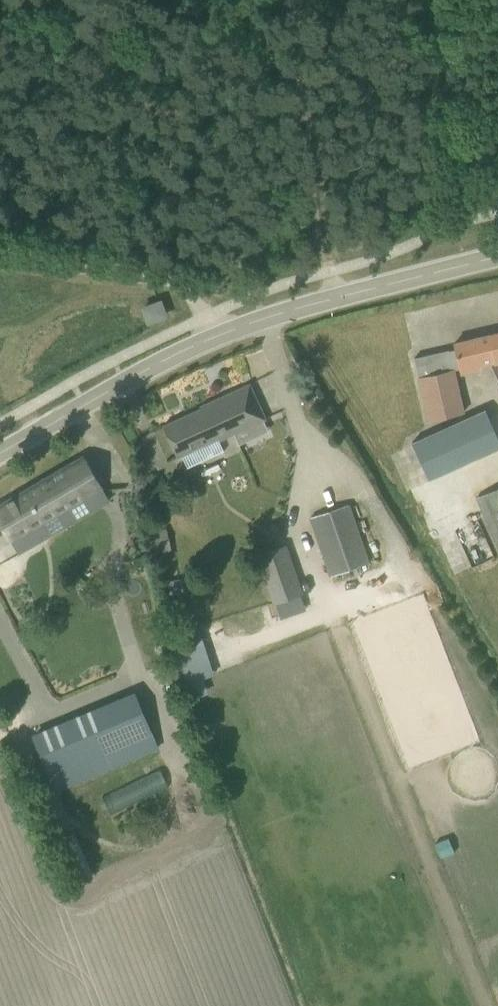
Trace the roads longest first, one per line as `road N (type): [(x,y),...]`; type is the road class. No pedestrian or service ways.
road 1 (tertiary): [(0,454),(109,387),(263,321),(497,260)]

